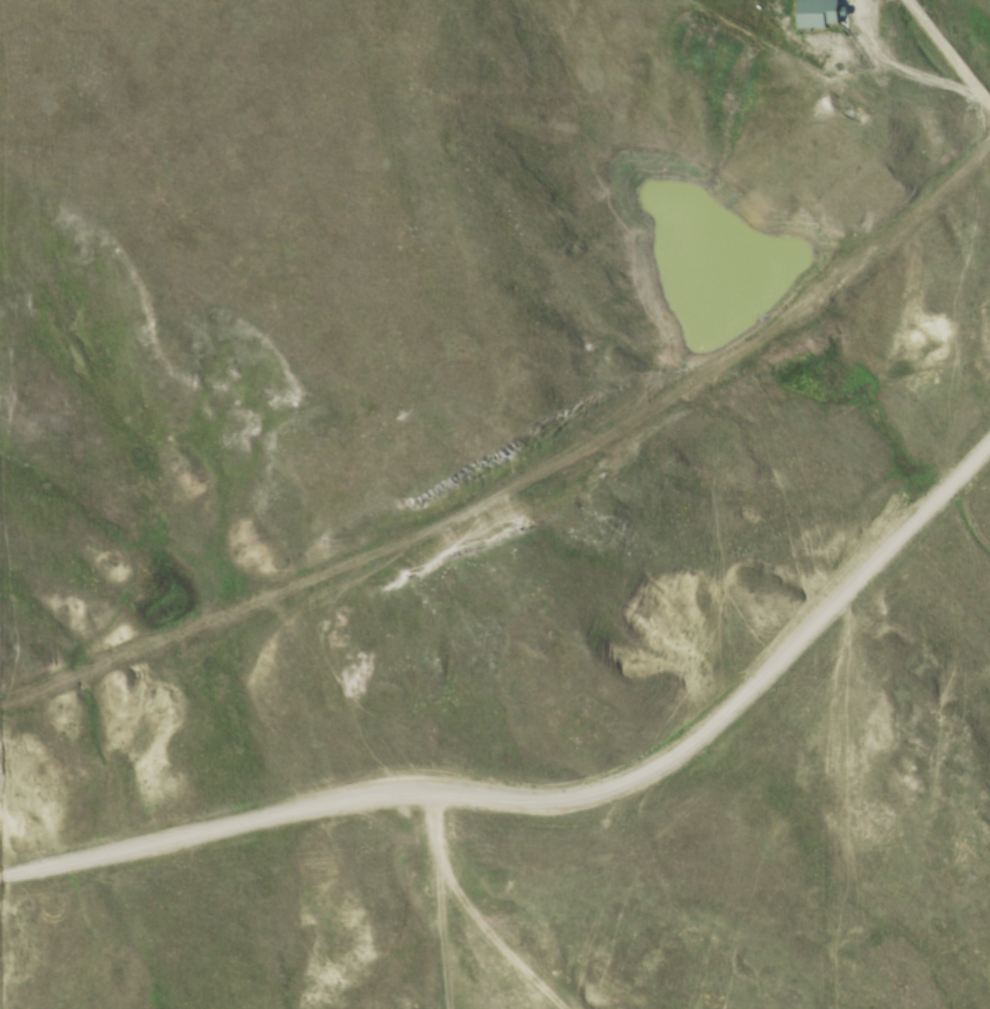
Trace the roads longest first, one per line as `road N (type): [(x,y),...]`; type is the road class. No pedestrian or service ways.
road 1 (residential): [(0,879),(338,806),(415,797),(553,799),(592,792),(667,760),(721,721),(989,445)]

